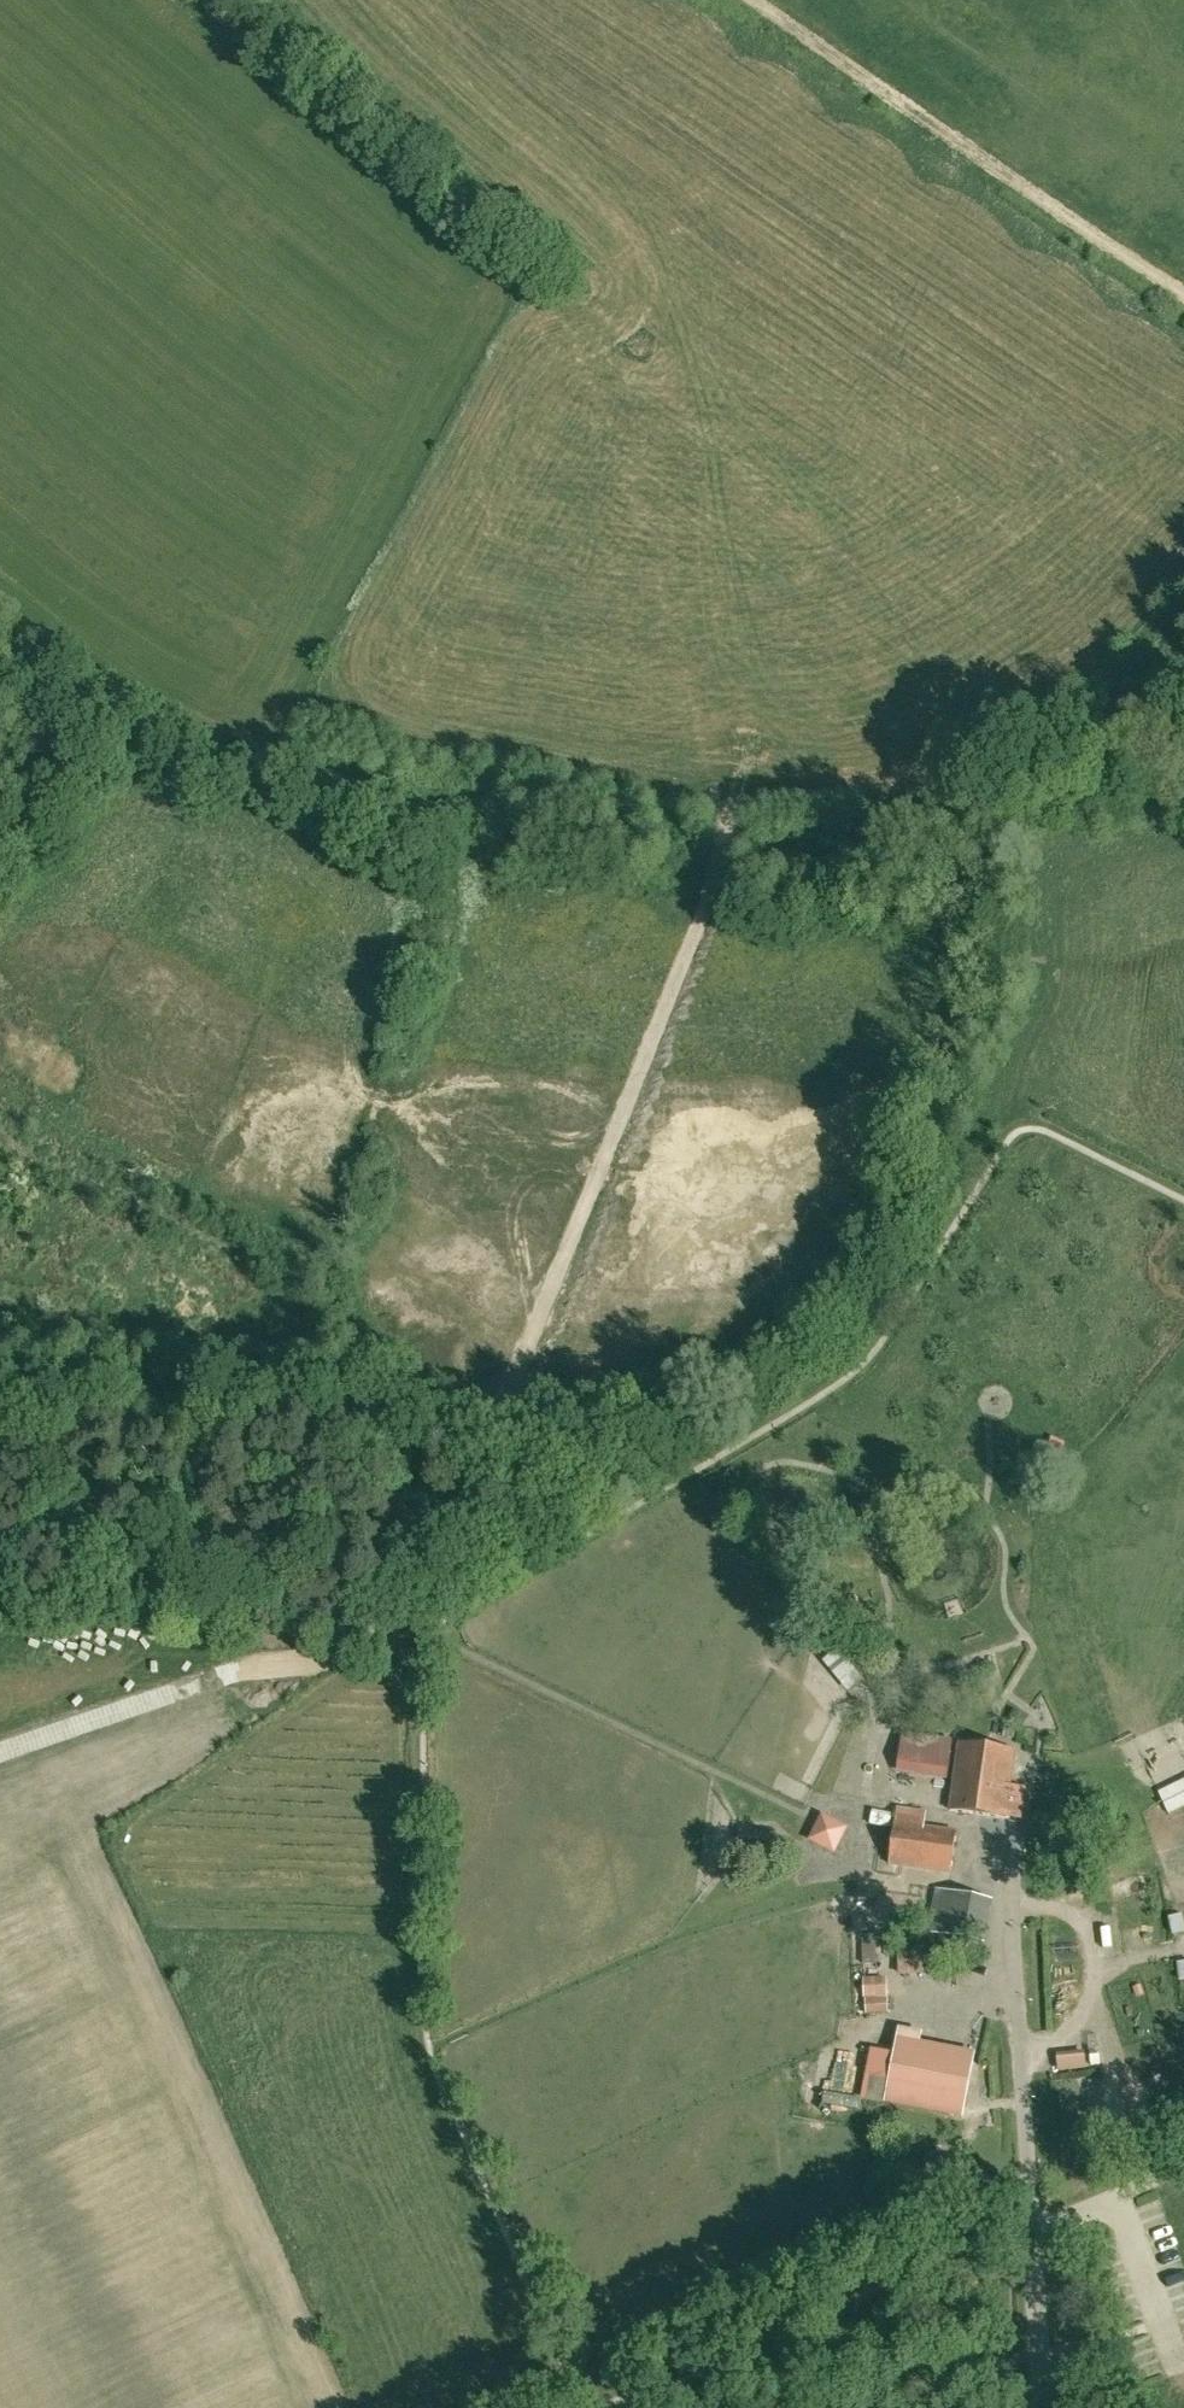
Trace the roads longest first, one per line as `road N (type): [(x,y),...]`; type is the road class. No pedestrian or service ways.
road 1 (track): [(753,0),(1183,294)]

